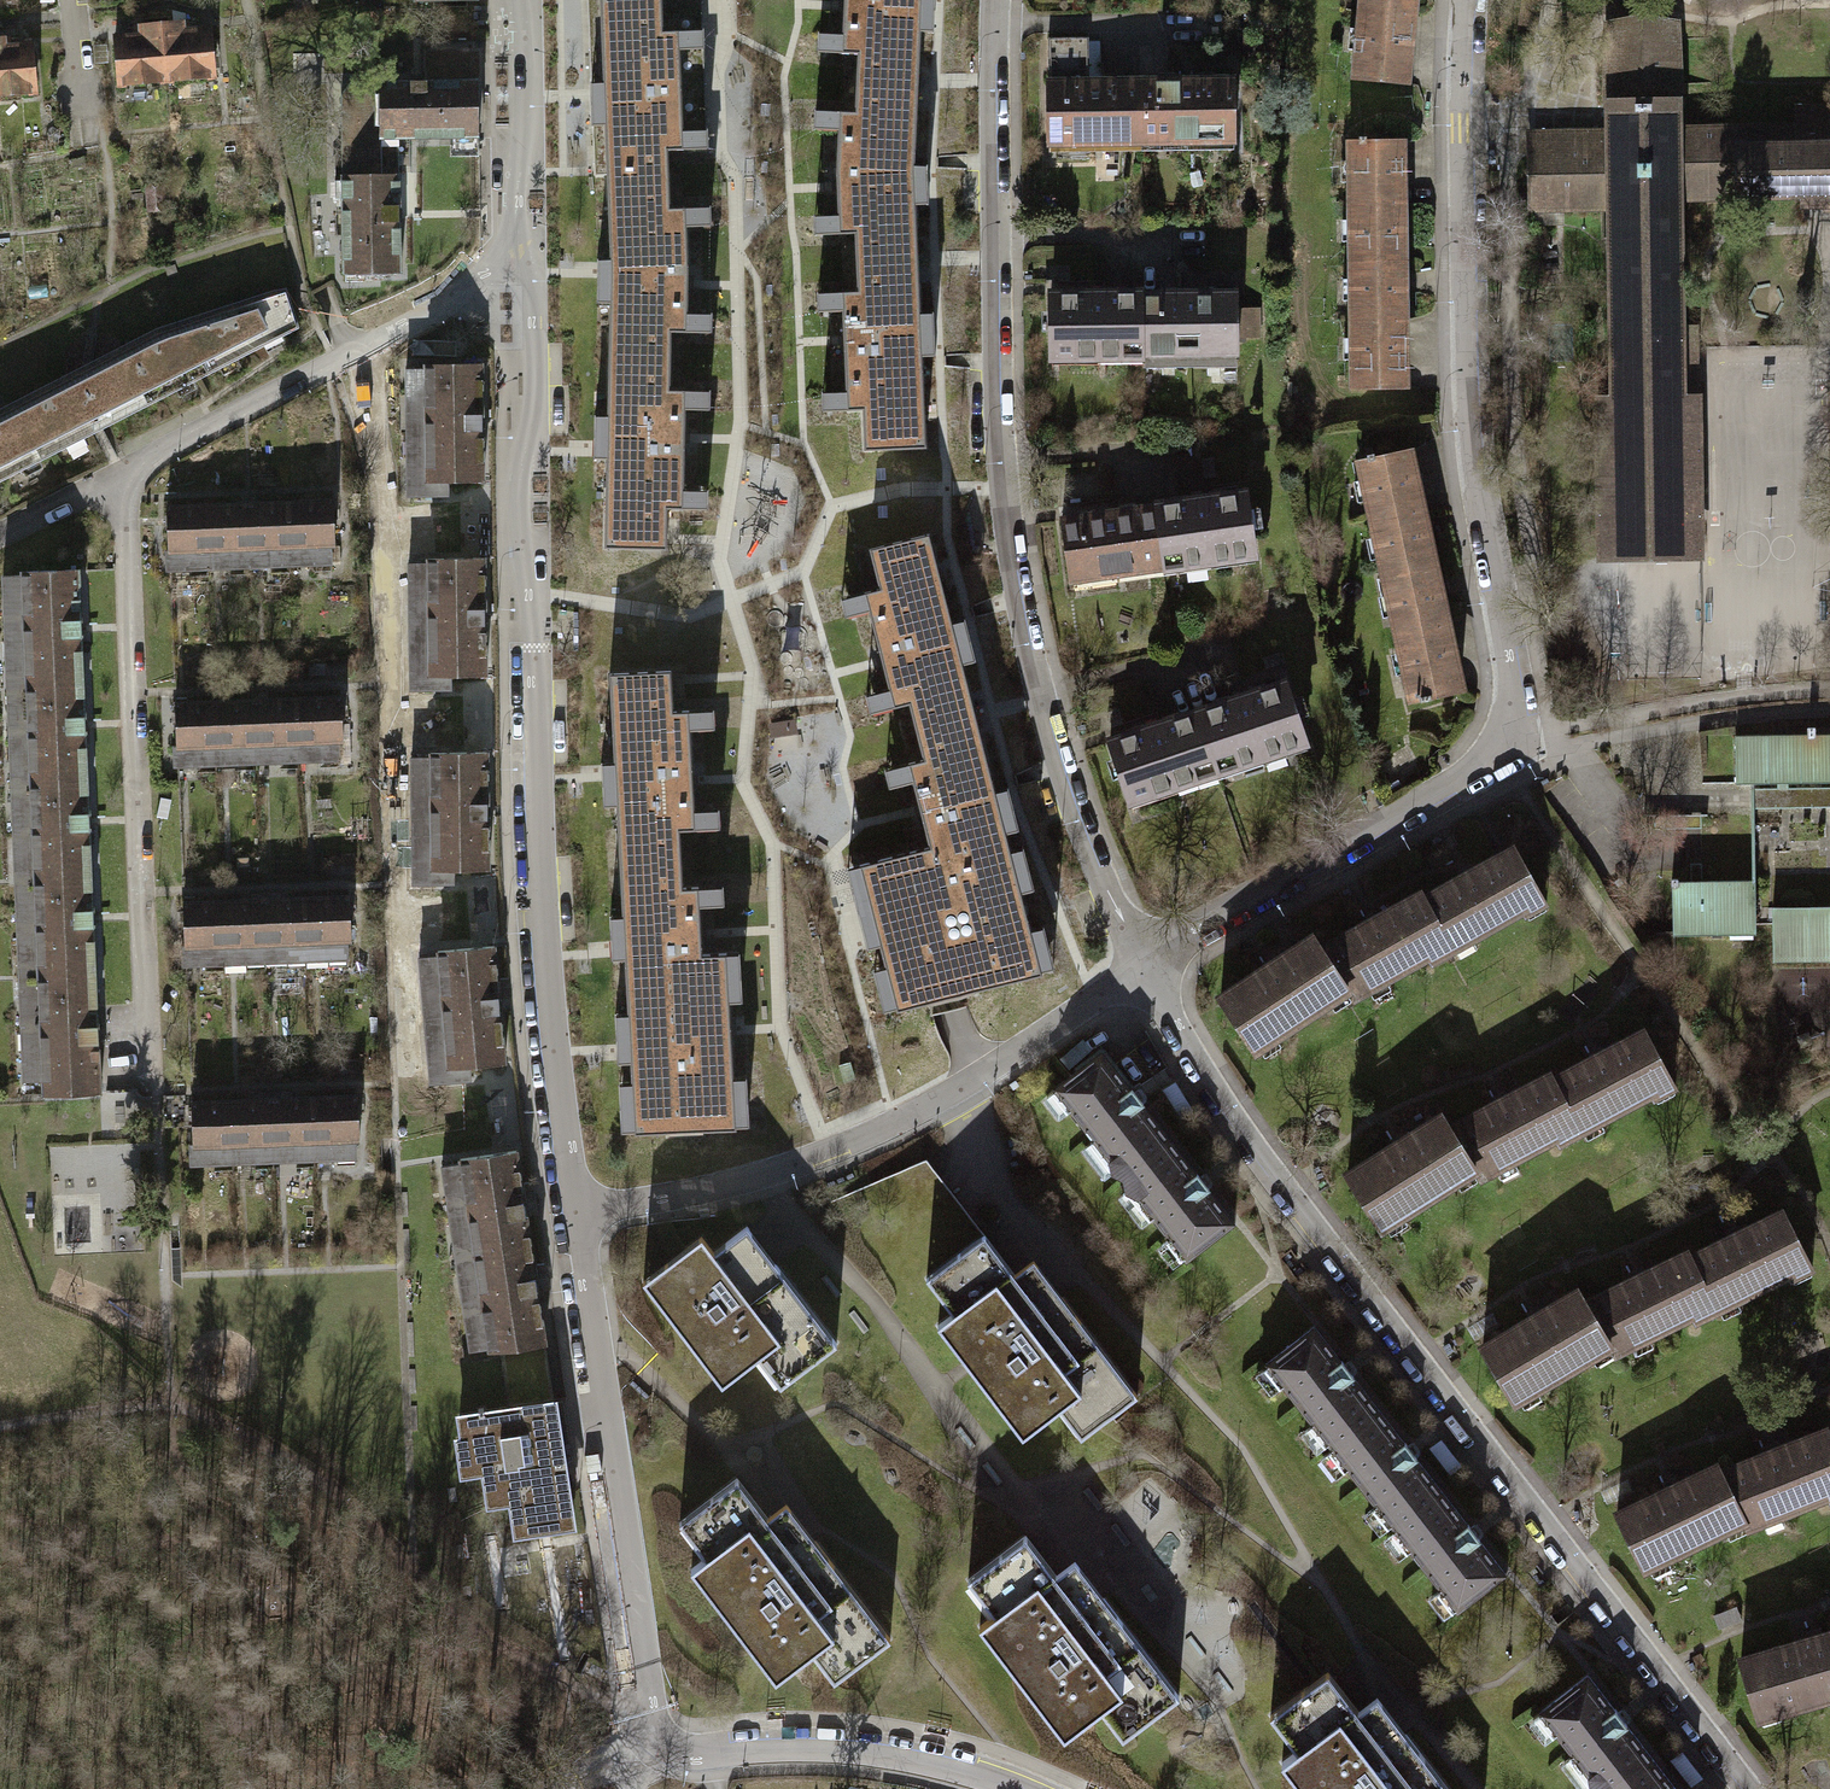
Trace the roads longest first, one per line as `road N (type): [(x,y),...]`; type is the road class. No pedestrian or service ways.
road 1 (residential): [(1139,966),(1252,1143),(1538,1522),(1753,1788)]
road 2 (residential): [(1139,966),(1077,834),(999,536),(988,335),(990,0)]
road 3 (residential): [(1464,0),(1455,126),(1460,297),(1473,481),(1495,528),(1503,587),(1508,739)]
road 4 (residential): [(582,1210),(758,1178),(894,1125),(1139,966)]
road 5 (track): [(647,1704),(605,1704),(482,1639),(311,1477),(164,1398)]
road 6 (residential): [(107,479),(119,514),(143,1058)]
road 7 (residential): [(534,642),(545,934),(582,1210)]
road 8 (residential): [(582,1210),(584,1320),(658,1743)]
road 9 (residential): [(519,246),(444,311),(107,479)]
road 10 (residential): [(1139,966),(1469,775),(1508,739)]
road 11 (residential): [(519,246),(535,285),(518,525),(534,642)]
road 12 (residential): [(1018,1788),(889,1755),(807,1746),(701,1752),(658,1743)]
road 13 (motorway): [(125,1788),(0,1521)]
road 14 (residential): [(518,0),(526,128),(515,196),(519,246)]
road 15 (track): [(164,1398),(0,1425)]

